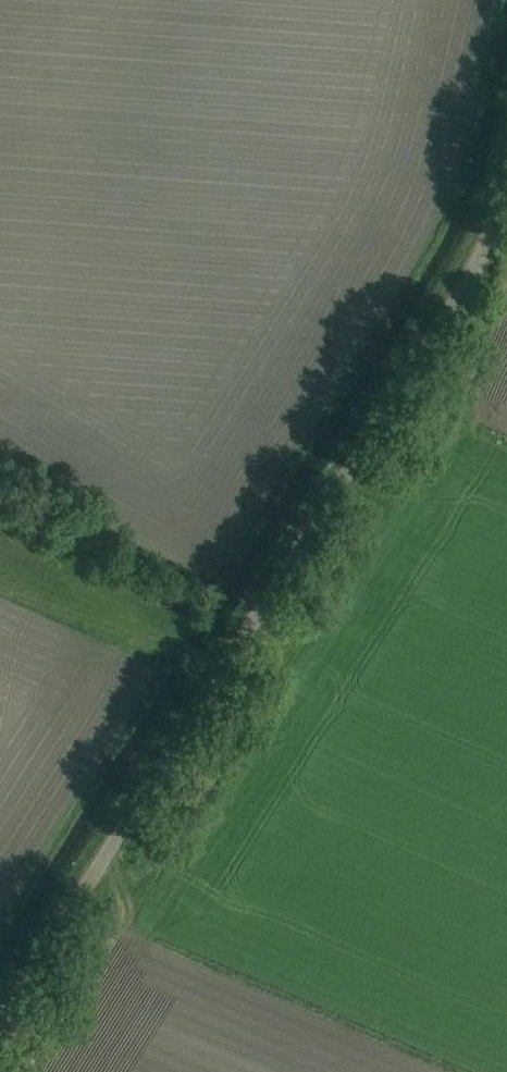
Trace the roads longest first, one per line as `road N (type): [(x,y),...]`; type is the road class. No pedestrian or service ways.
road 1 (unclassified): [(0,1021),(464,292),(506,193)]

